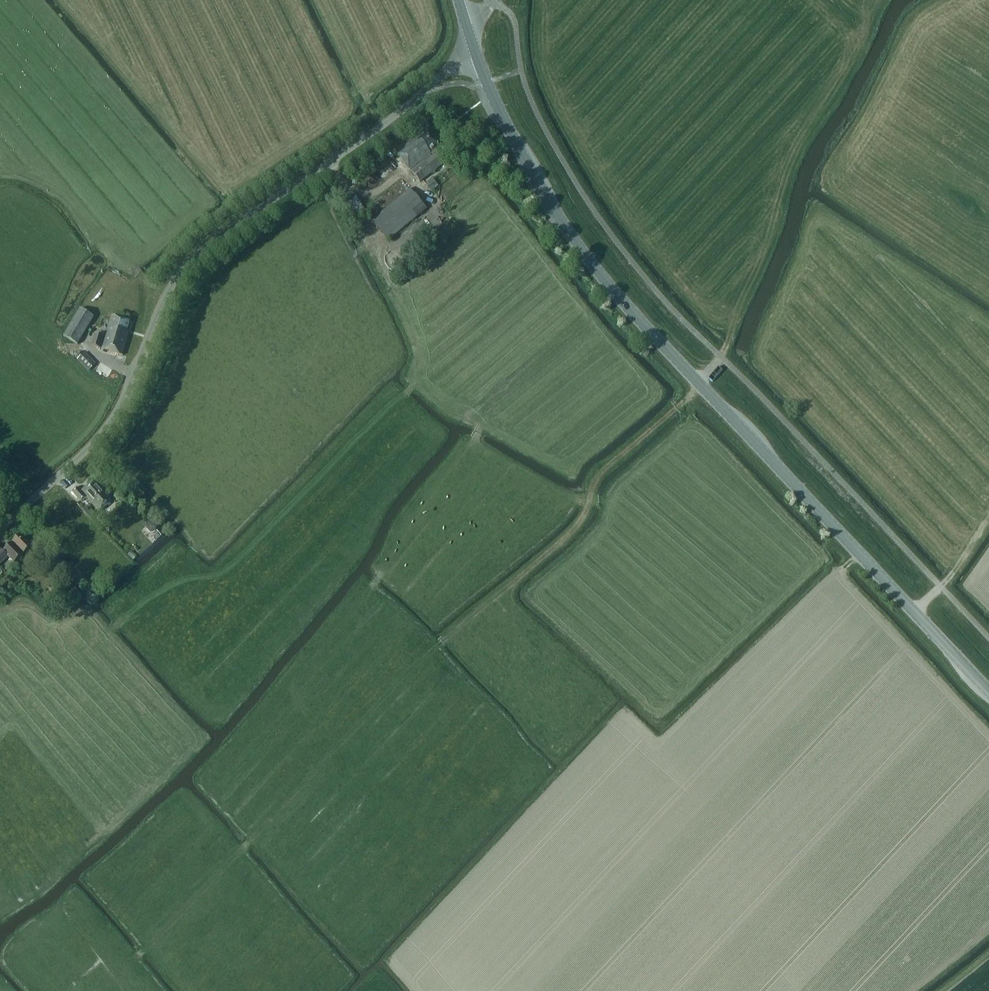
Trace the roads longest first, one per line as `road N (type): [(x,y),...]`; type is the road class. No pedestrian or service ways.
road 1 (primary): [(988,692),(613,289),(532,173),(477,58)]
road 2 (unclassified): [(426,90),(190,261),(165,297),(111,421),(0,529)]
road 3 (track): [(728,340),(699,384),(596,478),(580,524),(512,584)]

